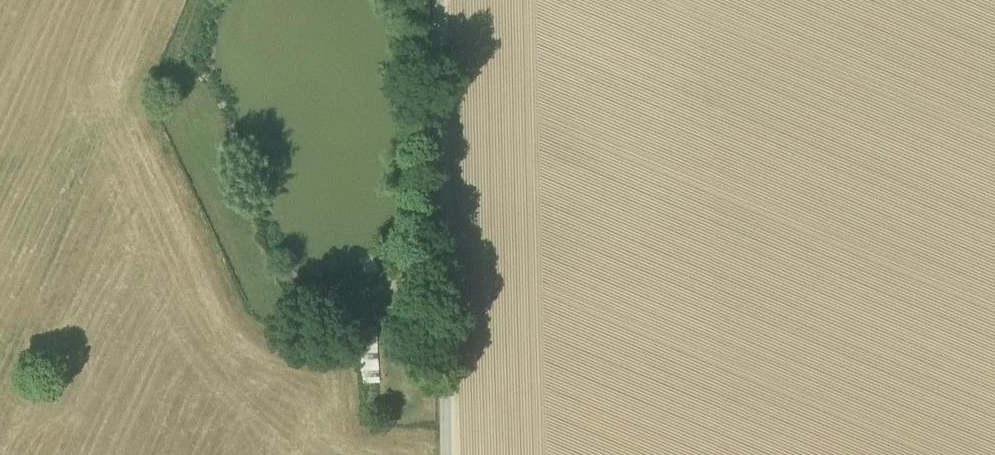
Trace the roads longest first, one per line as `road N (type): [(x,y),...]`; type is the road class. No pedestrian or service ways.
road 1 (unclassified): [(445,454),(437,0)]

